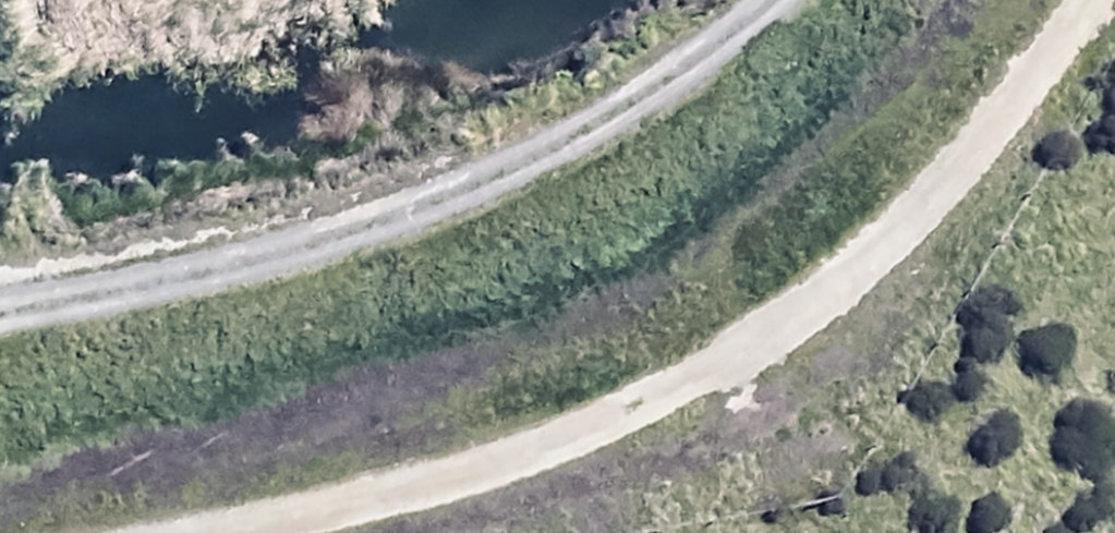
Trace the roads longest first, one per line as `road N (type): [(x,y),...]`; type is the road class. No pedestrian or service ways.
road 1 (track): [(1082,0),(931,213),(751,364),(476,490),(243,532)]
road 2 (track): [(798,0),(660,96),(464,187),(269,261),(0,303)]

